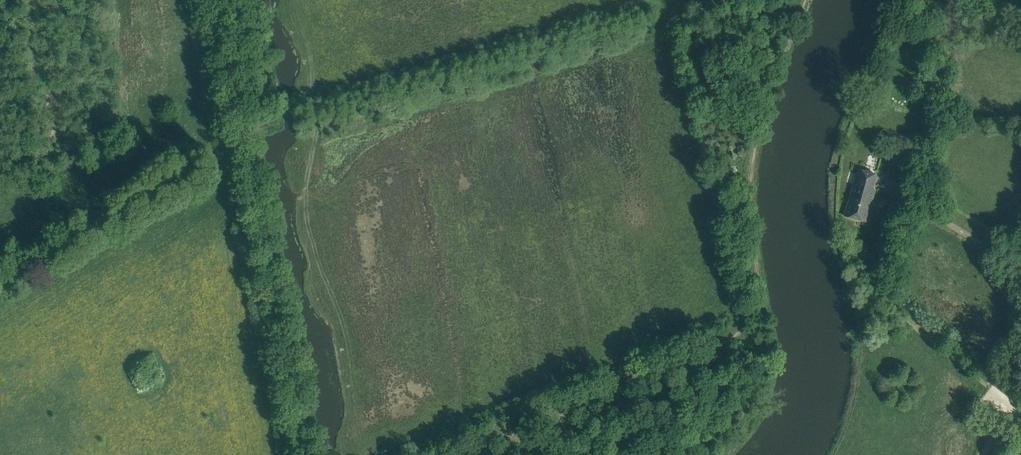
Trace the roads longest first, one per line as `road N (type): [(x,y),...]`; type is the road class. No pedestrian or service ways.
road 1 (track): [(244,135),(304,454)]
road 2 (track): [(0,267),(37,261),(244,135)]
road 3 (track): [(244,135),(213,0)]

